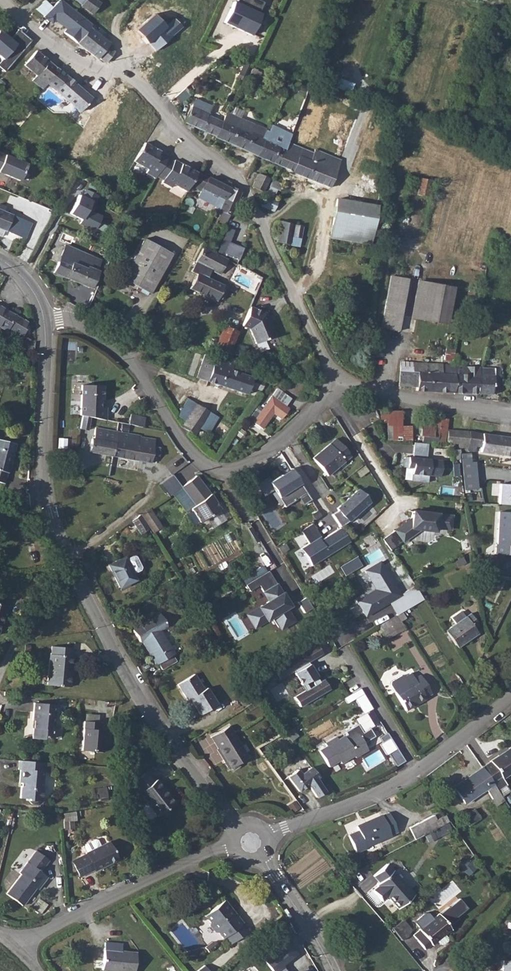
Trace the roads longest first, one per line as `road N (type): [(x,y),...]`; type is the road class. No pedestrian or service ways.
road 1 (residential): [(4,0),(67,53),(134,80),(235,172),(340,389)]
road 2 (residential): [(340,389),(258,457),(217,469),(190,451),(121,352),(80,323),(43,318)]
road 3 (tertiary): [(238,830),(160,731),(76,577)]
road 4 (residential): [(266,836),(387,787),(510,697)]
road 5 (tertiary): [(76,577),(44,492),(43,318)]
road 6 (residential): [(18,945),(233,843)]
road 7 (residential): [(510,414),(340,389)]
road 8 (tertiary): [(332,970),(260,856)]
road 9 (residential): [(0,677),(19,639),(76,577)]
road 10 (track): [(150,475),(149,499),(68,562)]

